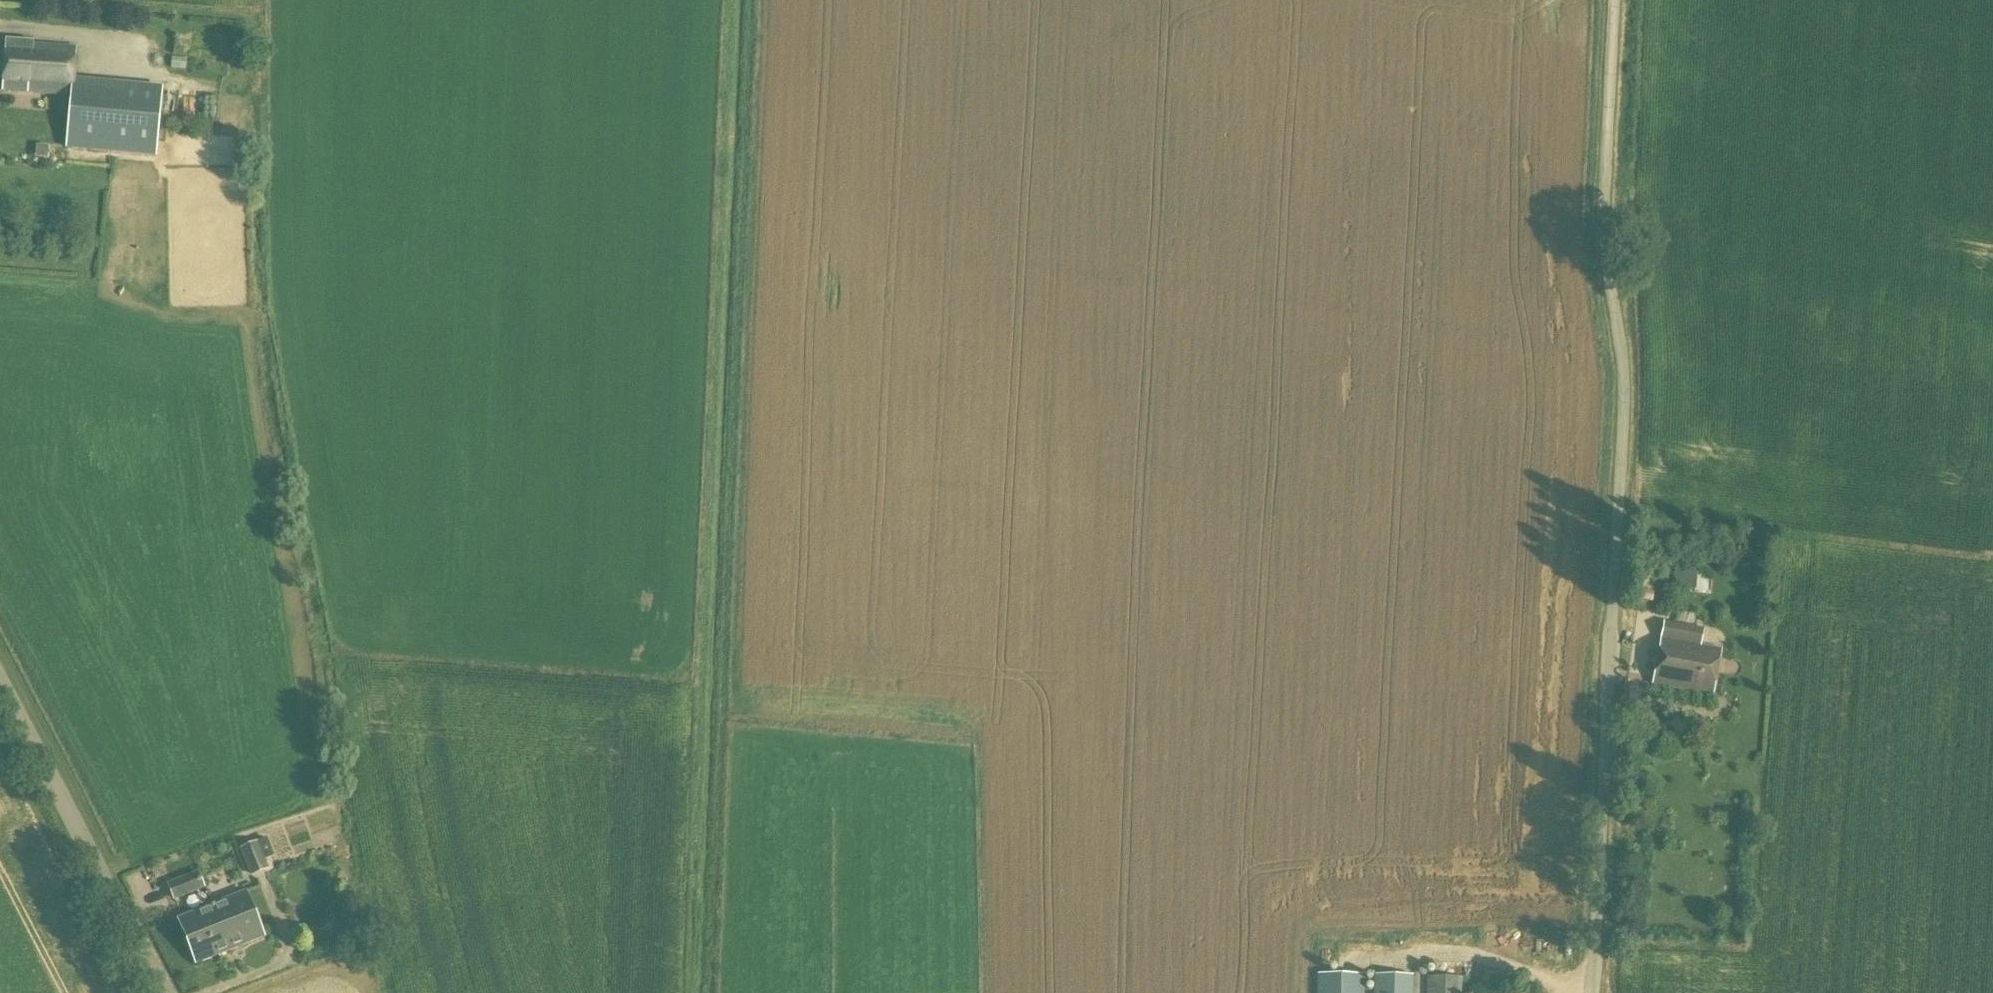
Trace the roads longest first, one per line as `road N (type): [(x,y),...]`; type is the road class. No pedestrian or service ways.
road 1 (unclassified): [(165,992),(0,684)]

